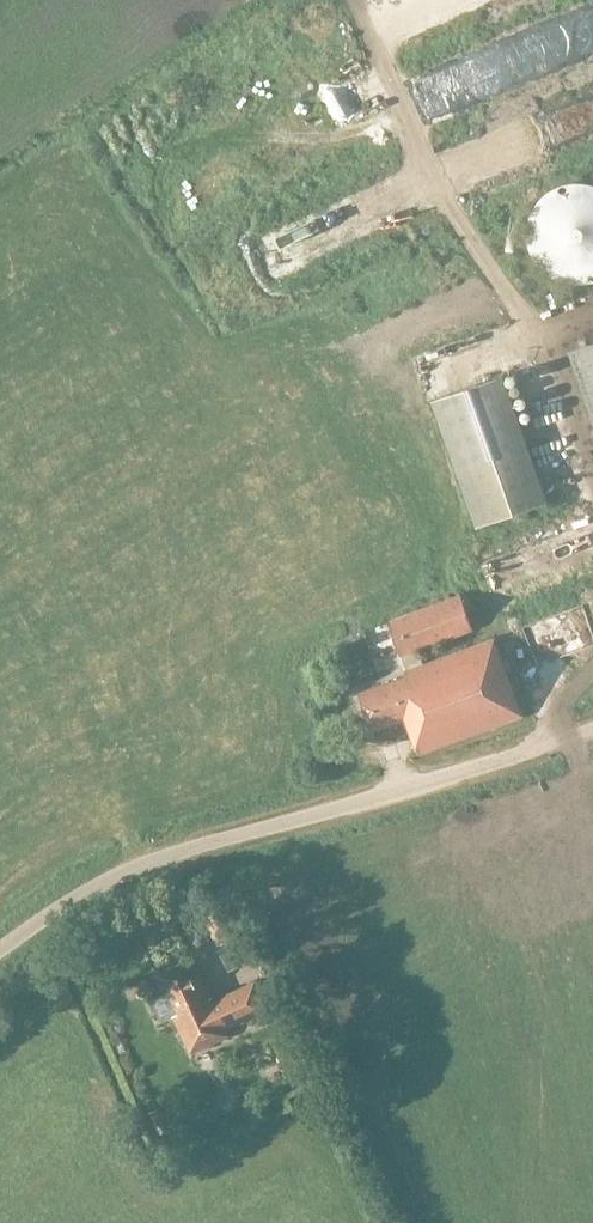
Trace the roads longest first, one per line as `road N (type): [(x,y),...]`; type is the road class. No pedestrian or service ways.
road 1 (unclassified): [(0,951),(89,890),(152,861),(592,728)]

